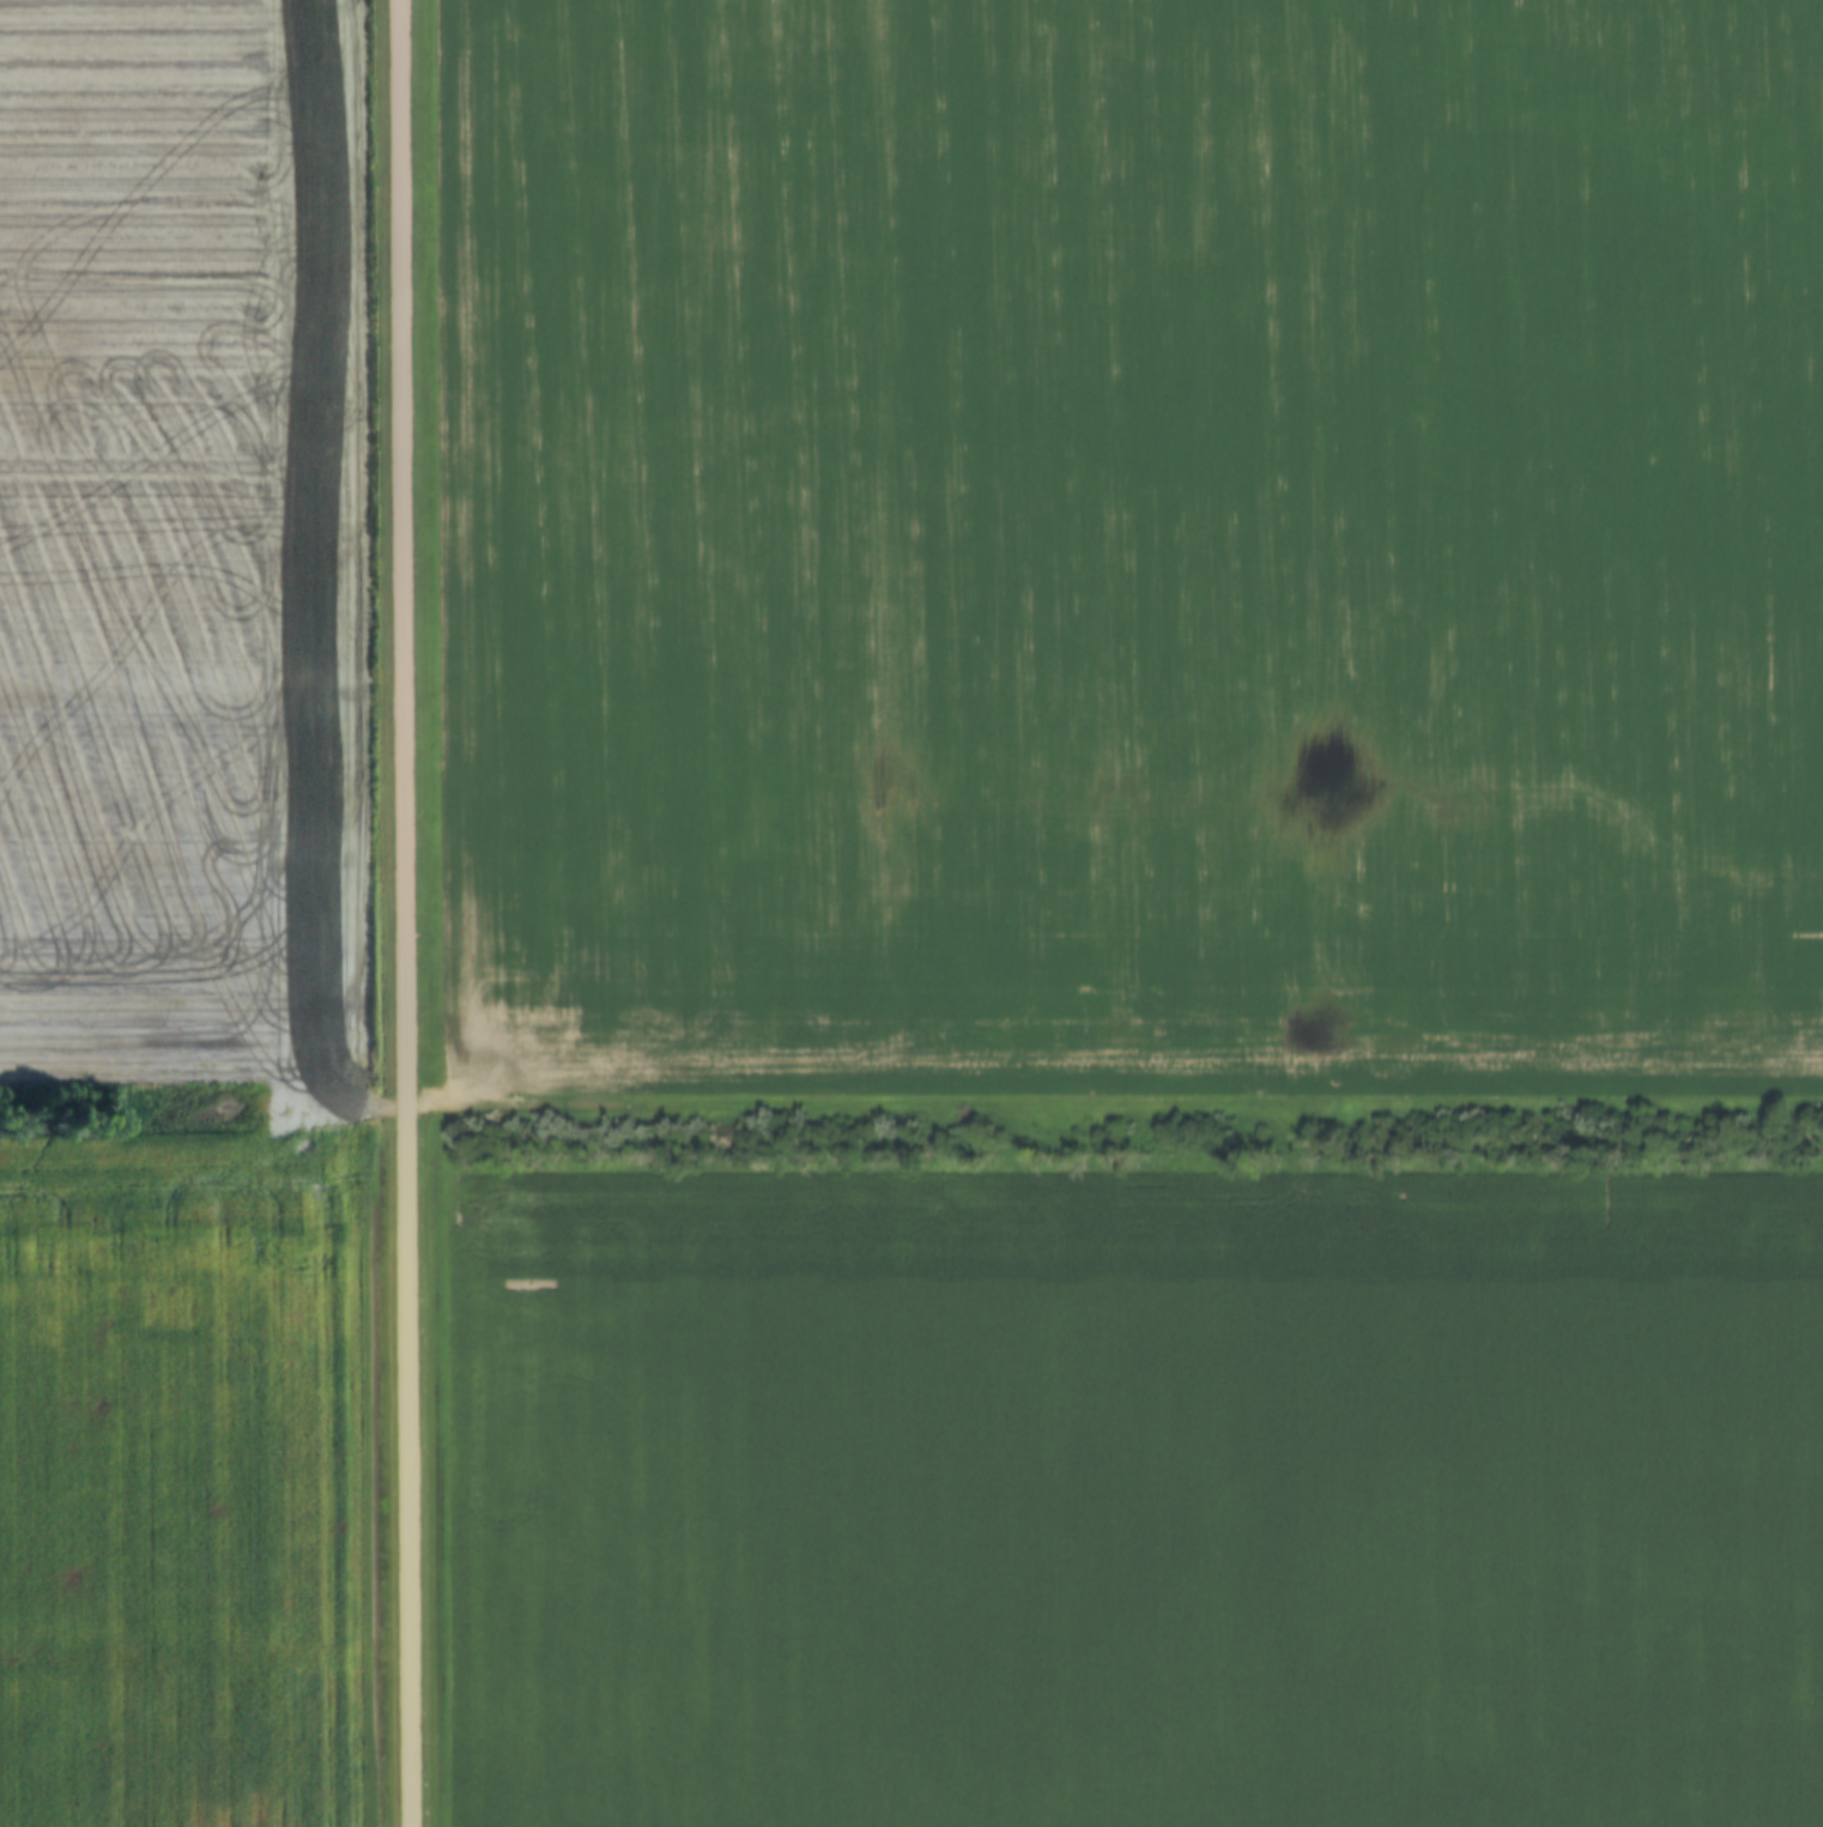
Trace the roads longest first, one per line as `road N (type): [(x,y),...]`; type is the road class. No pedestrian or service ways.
road 1 (track): [(1822,1109),(338,1107),(340,1175),(0,1176)]
road 2 (residential): [(420,1826),(411,0)]

